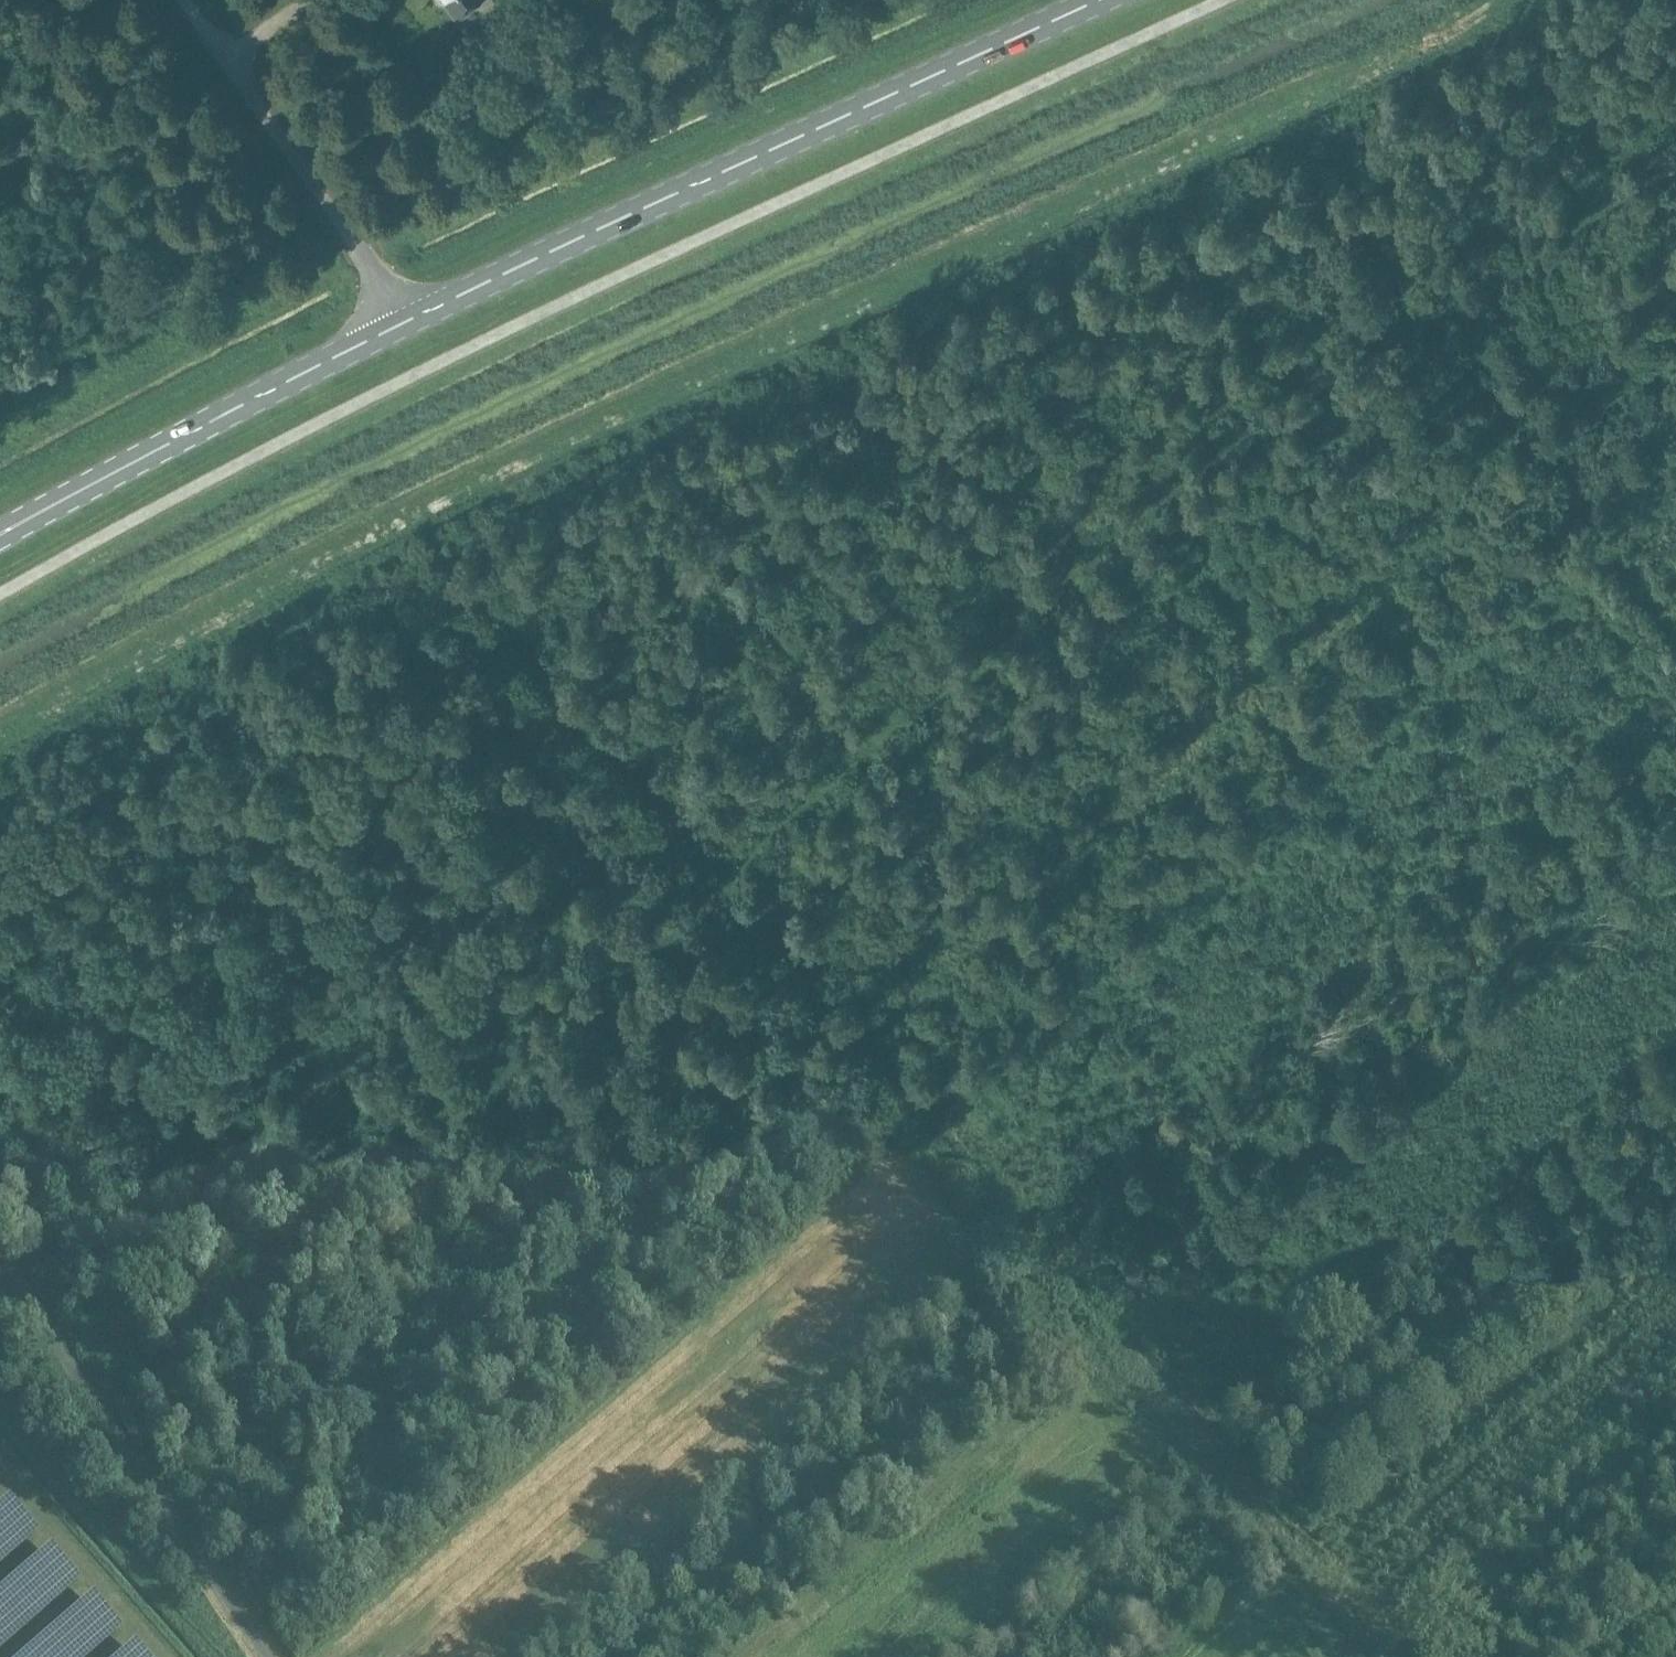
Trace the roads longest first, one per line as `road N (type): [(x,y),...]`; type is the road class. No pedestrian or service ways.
road 1 (primary): [(0,538),(1077,0)]
road 2 (track): [(421,326),(190,0)]

